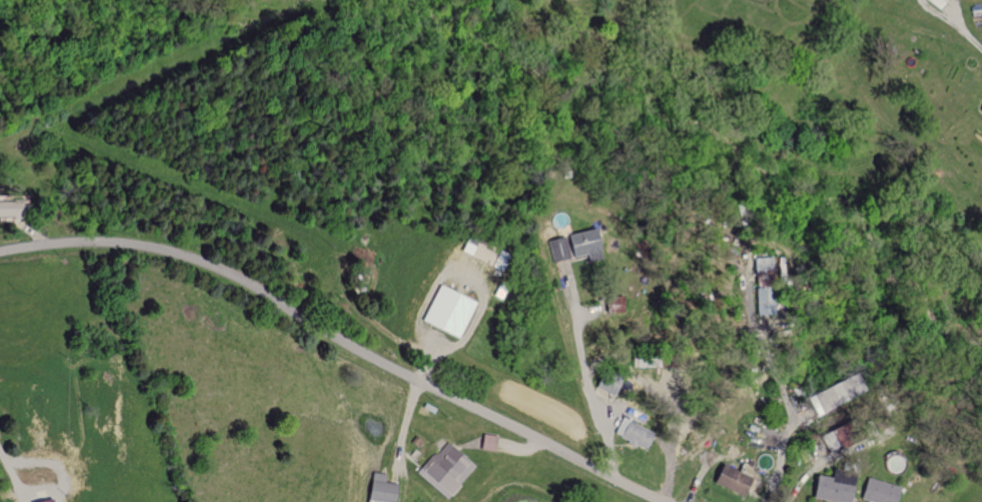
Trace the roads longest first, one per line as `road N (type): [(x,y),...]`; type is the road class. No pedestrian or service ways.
road 1 (residential): [(0,252),(117,244),(200,264),(656,501)]

